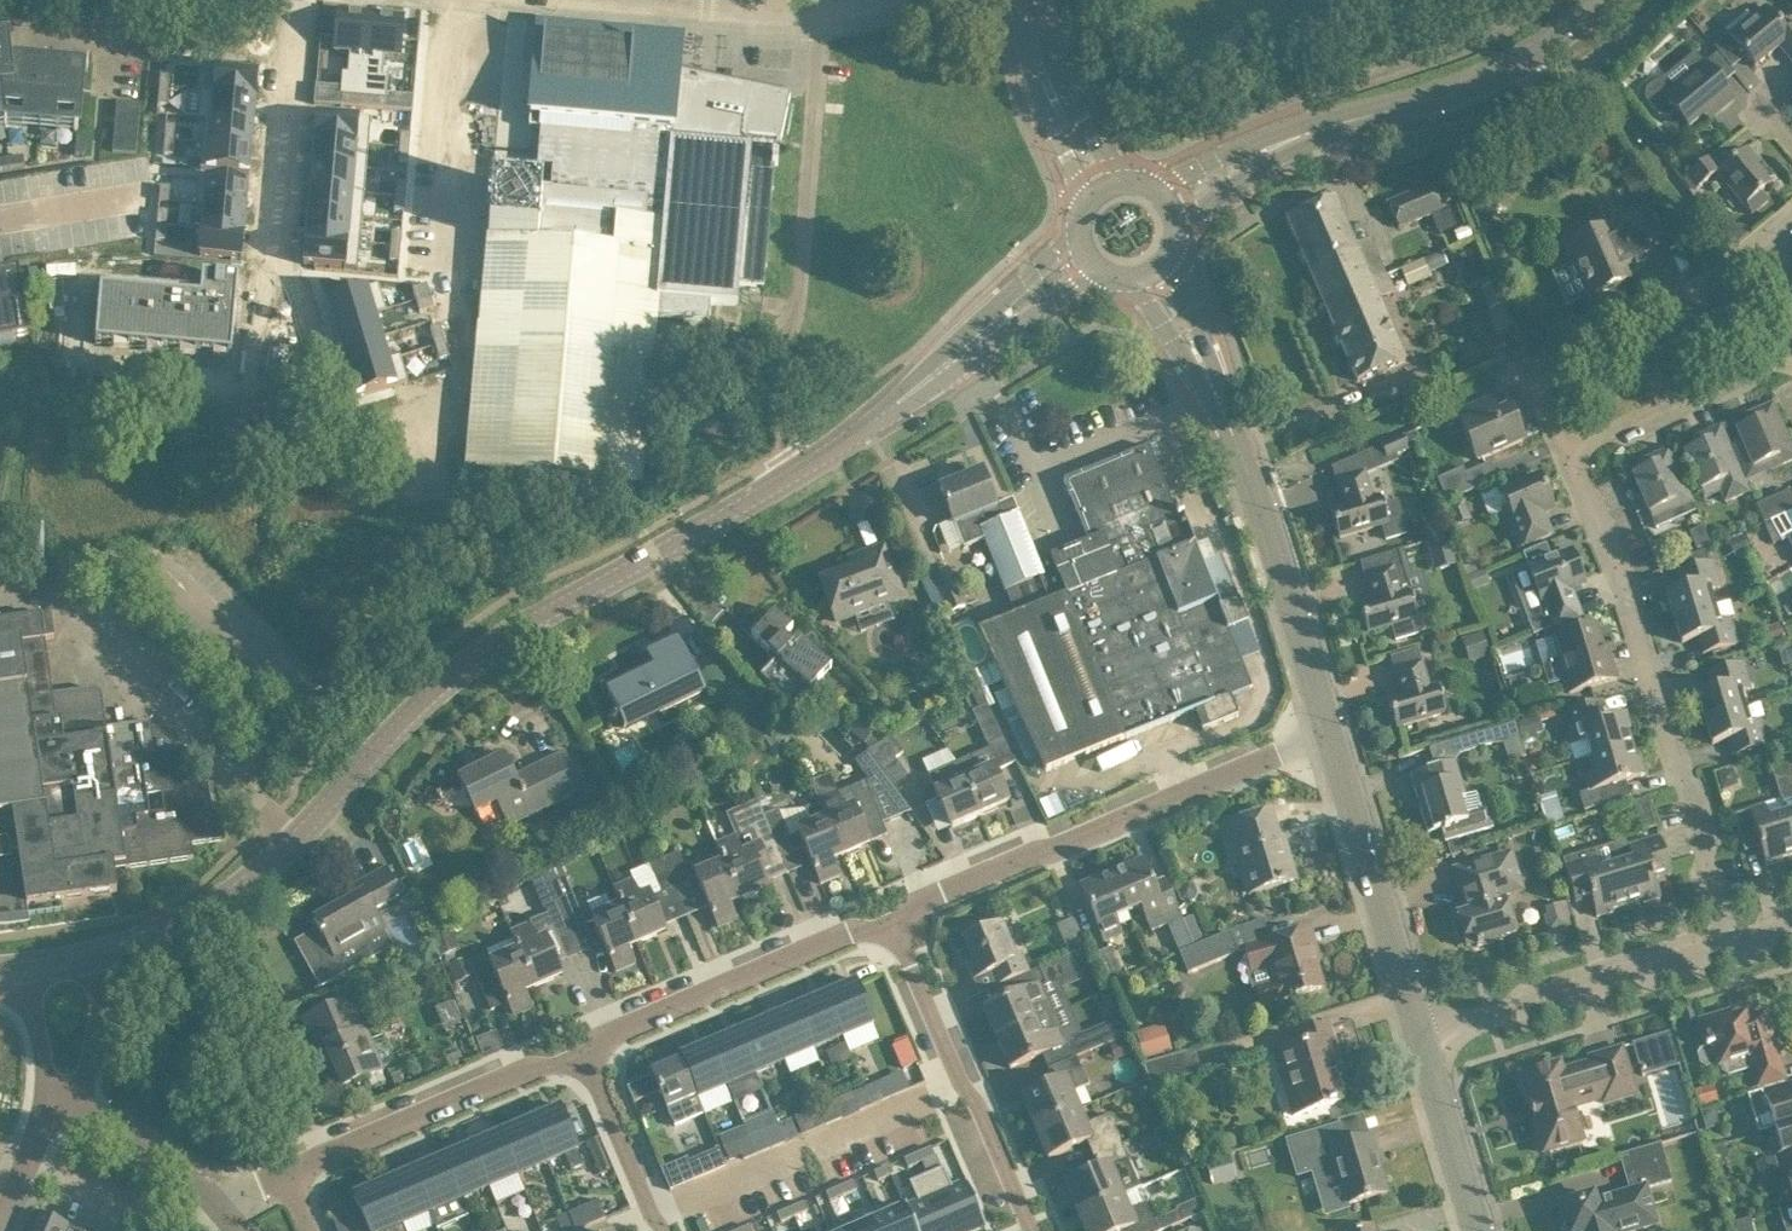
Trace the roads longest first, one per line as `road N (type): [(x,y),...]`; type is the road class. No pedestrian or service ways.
road 1 (tertiary): [(101,954),(228,900),(440,686),(535,619),(659,554),(840,443),(972,344)]
road 2 (residential): [(1738,947),(1618,567),(1563,449)]
road 3 (residential): [(894,932),(915,902),(1329,732)]
road 4 (tertiary): [(1329,732),(1268,527),(1215,394)]
road 5 (tertiary): [(1296,138),(1477,85),(1553,45),(1611,0)]
road 6 (residential): [(587,1060),(601,1037),(850,929),(894,932)]
road 7 (unclassified): [(1421,1036),(1738,947)]
road 8 (residential): [(1032,1230),(894,932)]
road 9 (residential): [(289,1171),(527,1069),(587,1060)]
road 10 (tertiary): [(1421,1036),(1329,732)]
road 11 (residential): [(1736,264),(1551,356),(1540,369),(1539,389),(1563,449)]
road 12 (residential): [(269,272),(293,60),(303,50),(310,0)]
road 13 (unclassified): [(860,0),(815,9),(600,0)]
road 14 (residential): [(1563,449),(1788,355)]
road 15 (tertiary): [(1480,1230),(1421,1036)]
road 16 (unclassified): [(223,1206),(54,1106)]
road 17 (residential): [(667,1230),(652,1213),(587,1060)]
road 18 (unclassified): [(58,1092),(86,1077),(101,954)]
road 19 (unclassified): [(1037,57),(1046,111),(1089,201)]
road 20 (tertiary): [(1080,237),(972,344)]
road 21 (tertiary): [(1296,138),(1254,145),(1156,189)]
road 22 (unclassified): [(1118,181),(1072,99),(1037,57)]
road 23 (tertiary): [(972,344),(1021,321),(1095,265)]
road 24 (tertiary): [(1177,221),(1296,138)]
road 25 (tertiary): [(1215,394),(1201,338),(1164,262)]
road 26 (tertiary): [(1138,277),(1215,394)]
road 27 (residential): [(1,1230),(54,1106)]
road 28 (unclassified): [(20,968),(58,1092)]

